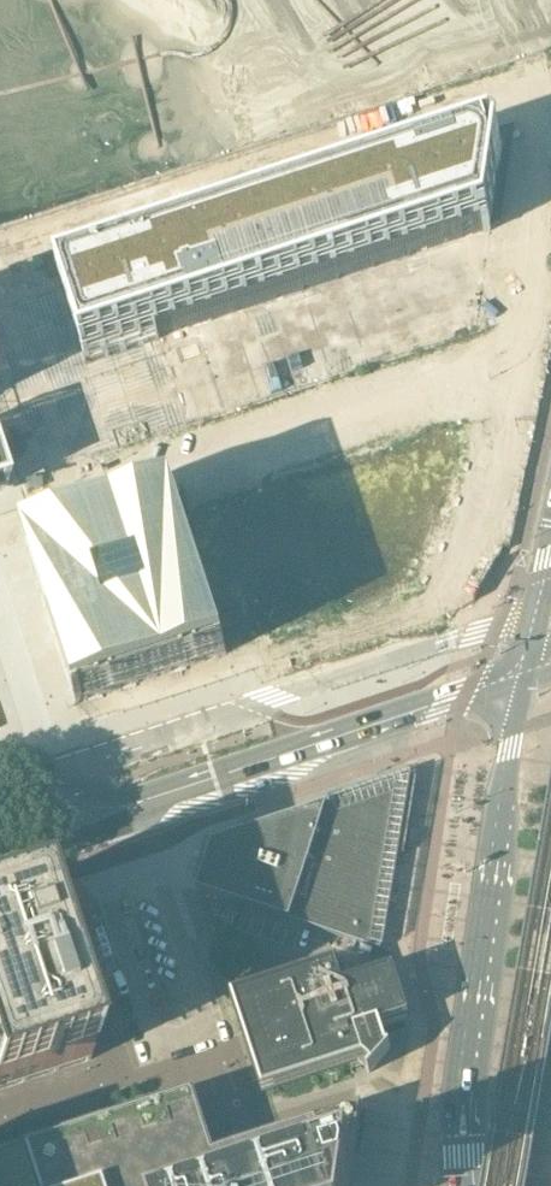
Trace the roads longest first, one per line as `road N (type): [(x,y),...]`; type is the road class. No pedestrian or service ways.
road 1 (secondary): [(520,687),(467,1067),(465,1185)]
road 2 (tertiary): [(525,662),(129,796),(68,773)]
road 3 (residential): [(91,834),(144,1010),(168,1034),(189,1027),(199,1003),(138,813)]
road 4 (tertiary): [(138,813),(520,687)]
road 5 (unclassified): [(0,602),(52,771)]
road 6 (secondary): [(550,540),(525,662)]

